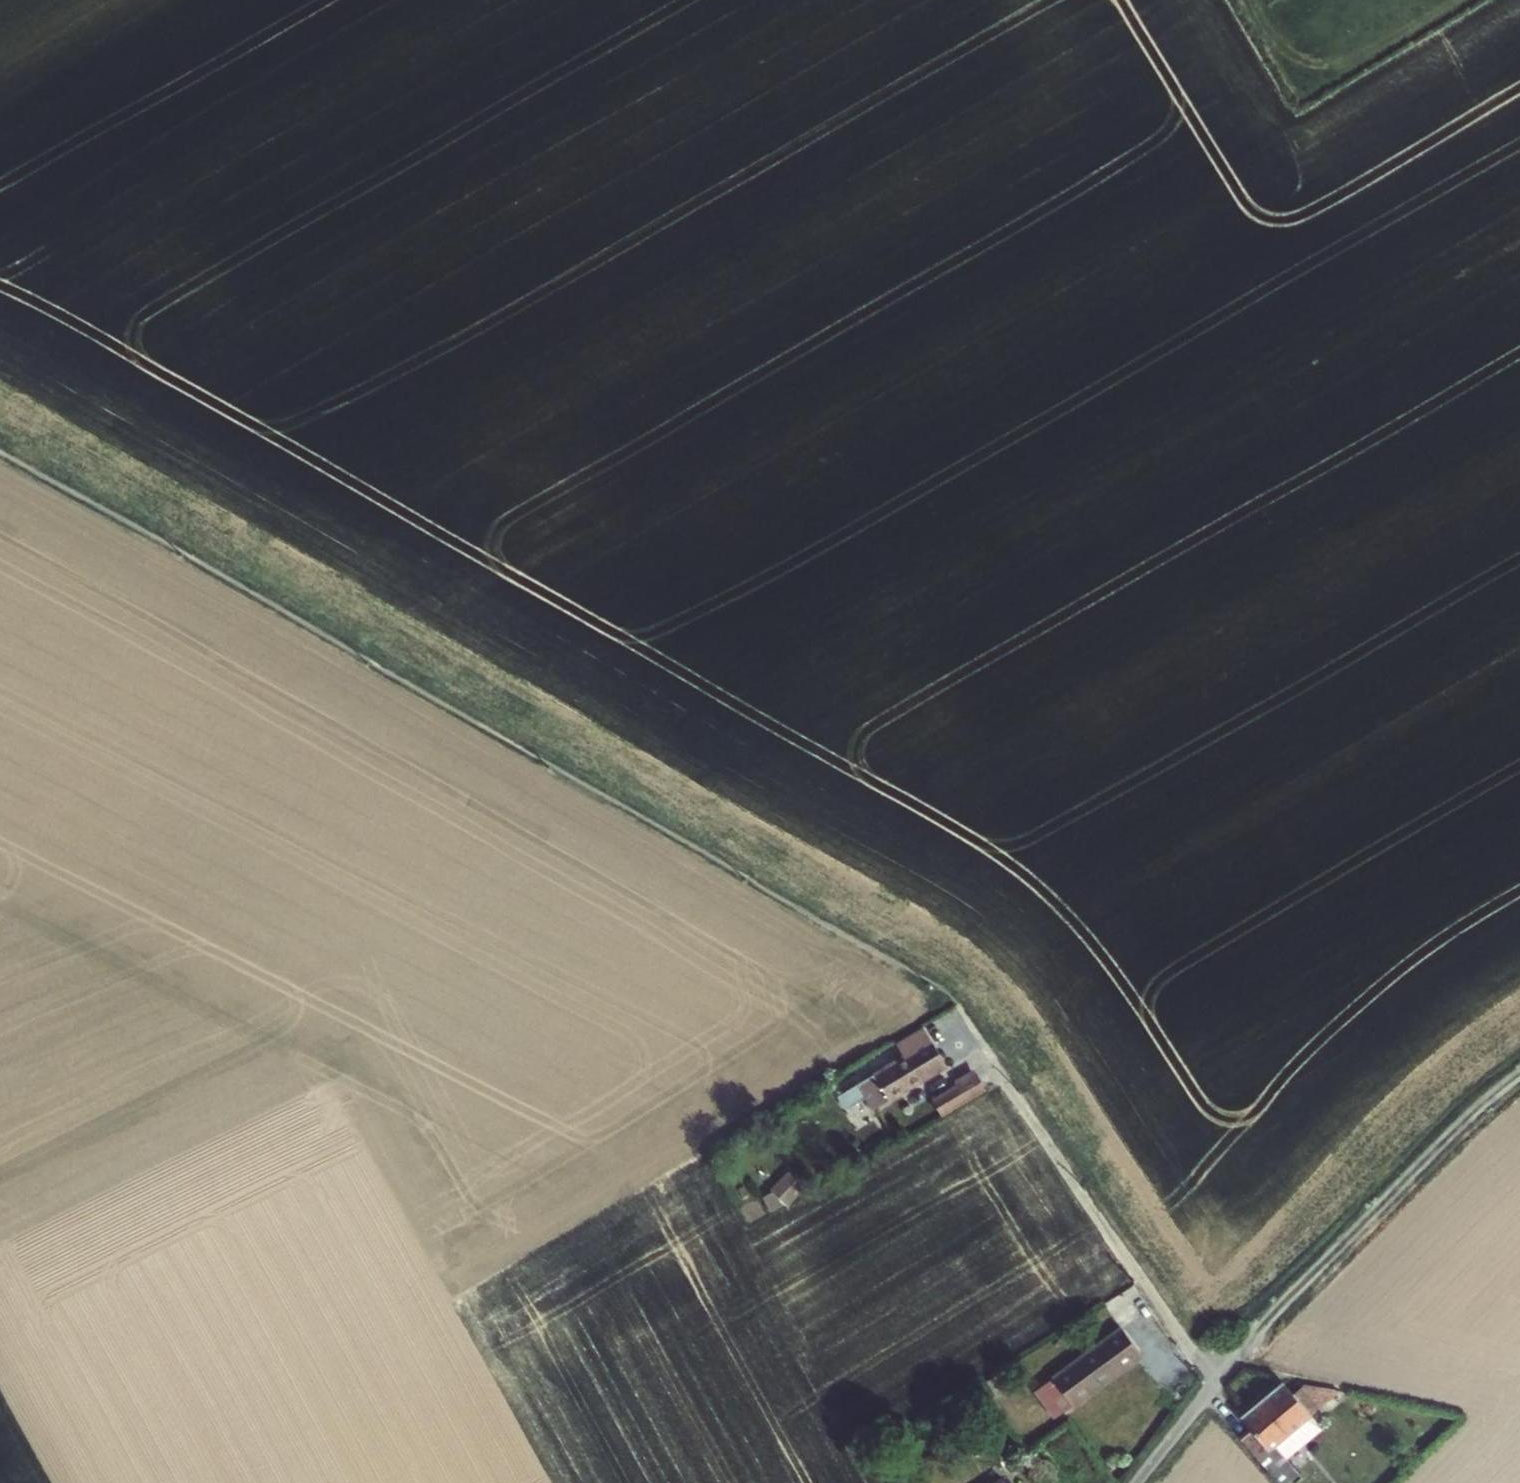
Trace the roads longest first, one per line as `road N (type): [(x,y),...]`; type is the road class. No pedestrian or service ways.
road 1 (track): [(962,1012),(923,963),(0,449)]
road 2 (residential): [(1214,1381),(962,1012)]
road 3 (residential): [(1214,1381),(1483,1105)]
road 4 (residential): [(1137,1482),(1214,1381)]

